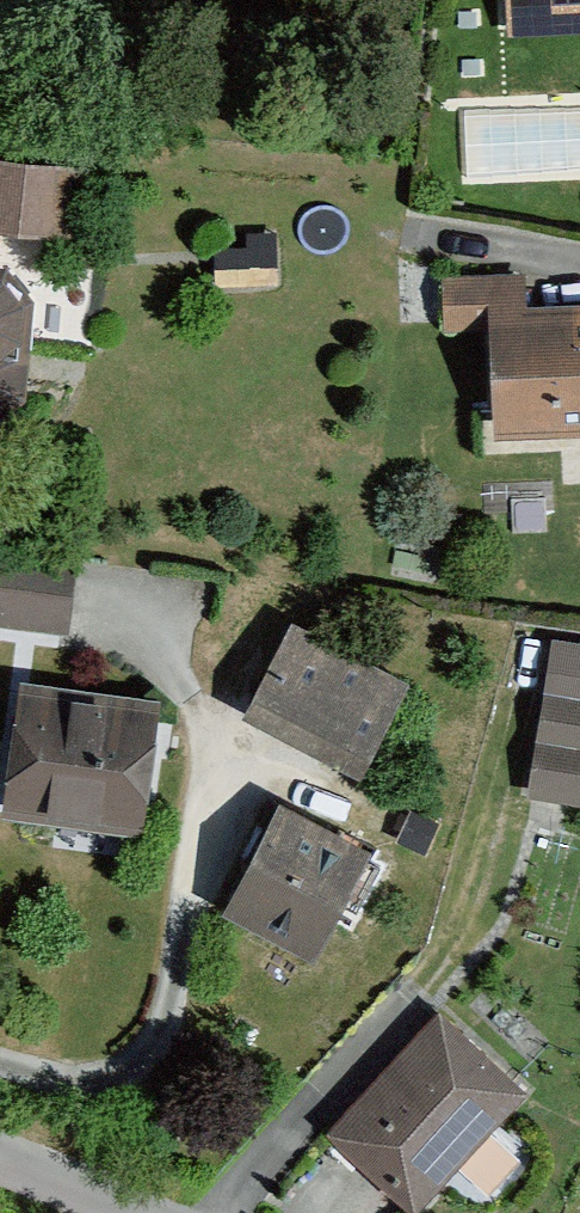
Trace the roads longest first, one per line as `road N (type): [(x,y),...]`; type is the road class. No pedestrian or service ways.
road 1 (residential): [(424,246),(579,273)]
road 2 (residential): [(127,1212),(0,1157)]

